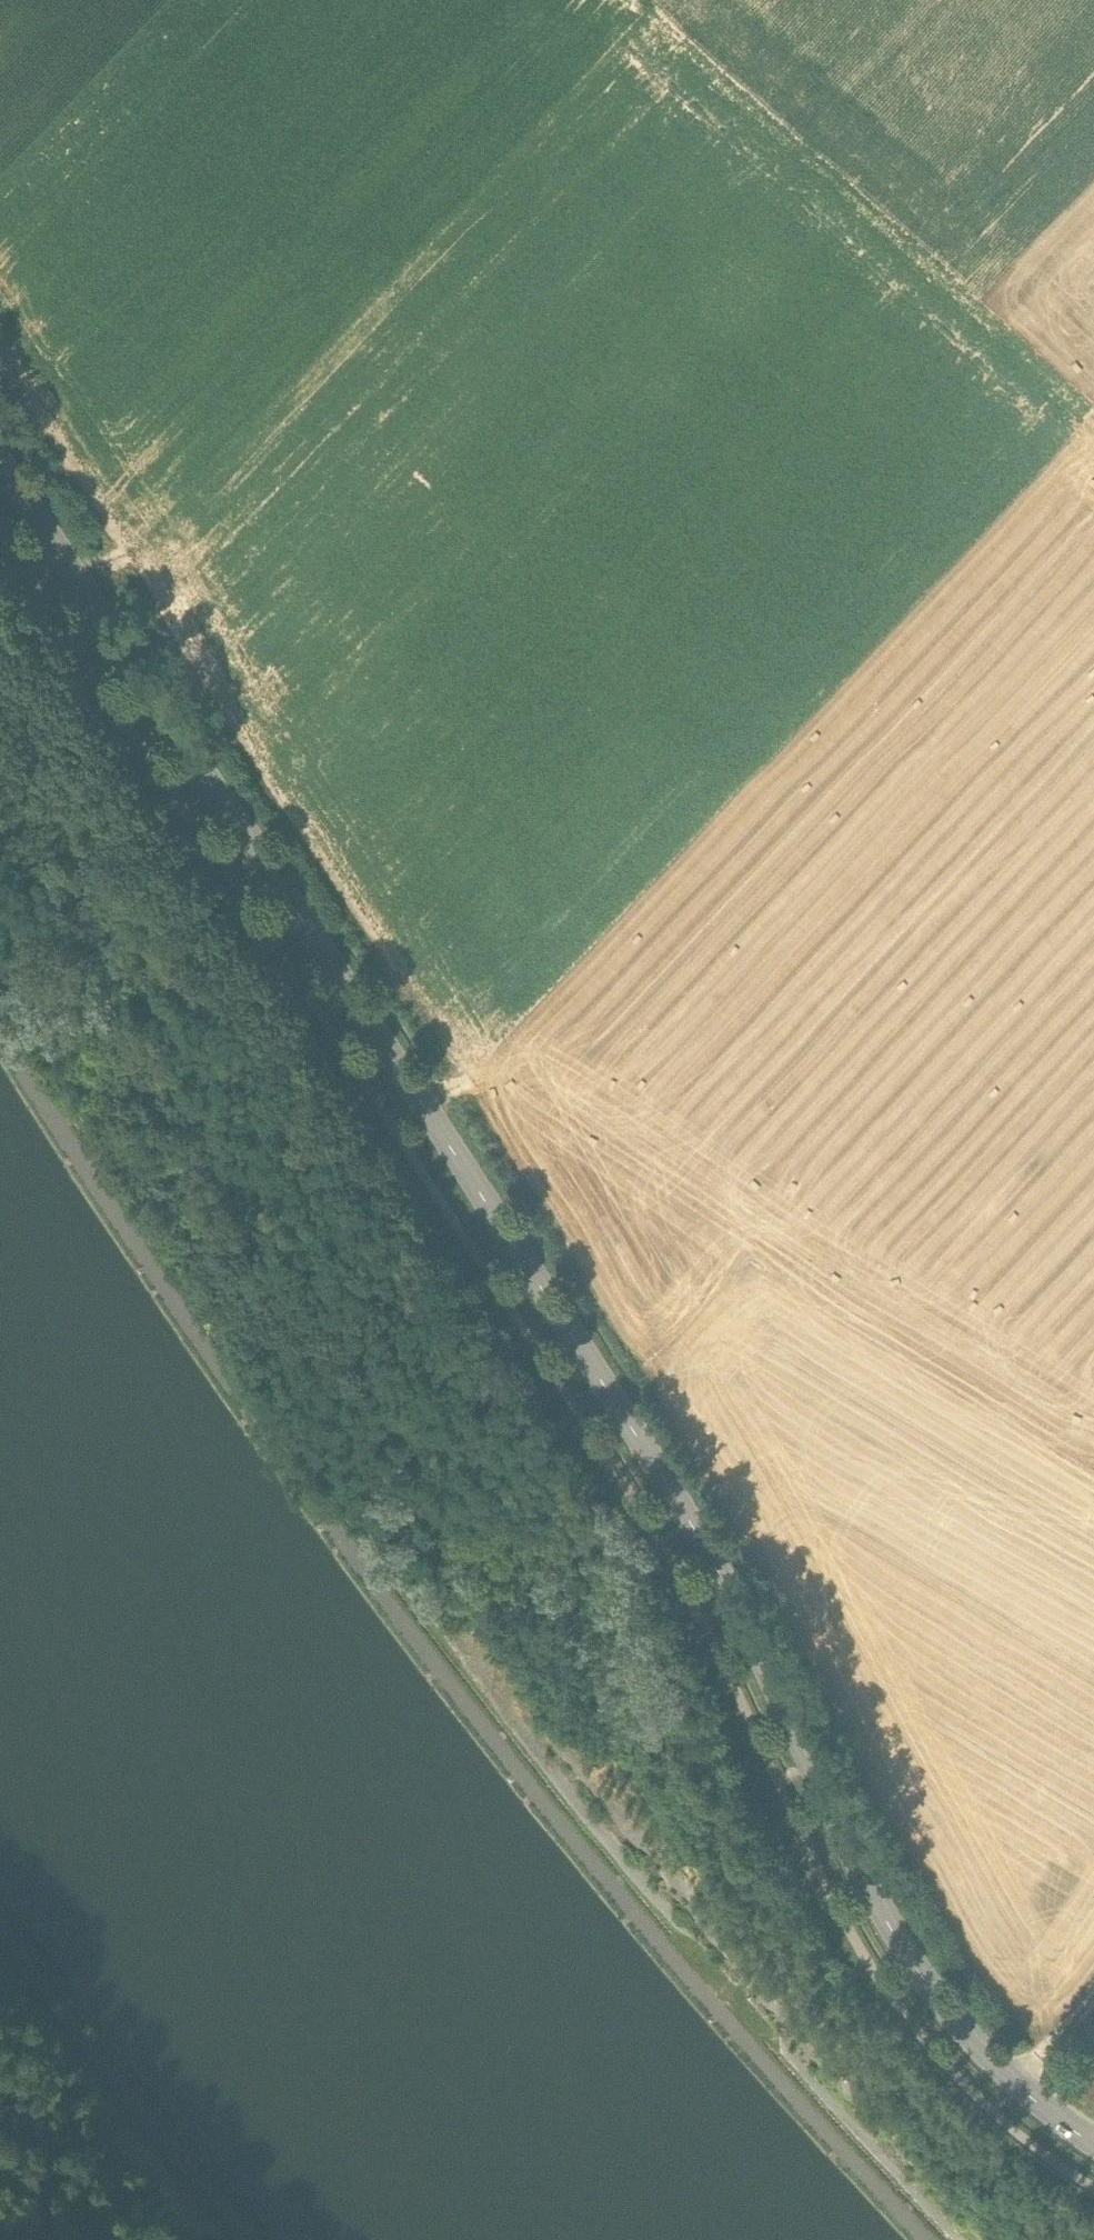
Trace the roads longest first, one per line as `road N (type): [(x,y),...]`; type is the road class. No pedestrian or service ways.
road 1 (tertiary): [(1093,2146),(989,2063),(890,1936),(671,1505),(0,487)]
road 2 (track): [(1019,2091),(1093,1991)]

